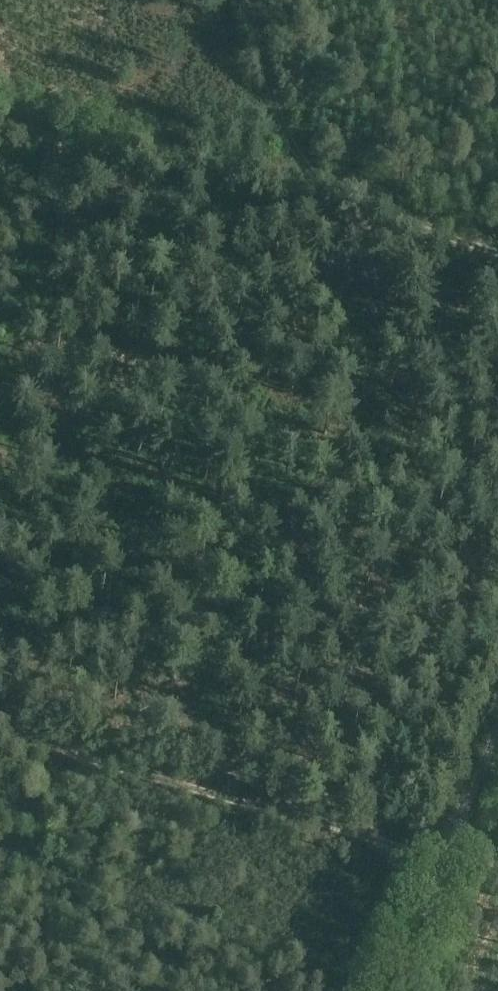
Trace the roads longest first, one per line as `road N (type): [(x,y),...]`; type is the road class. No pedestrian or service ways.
road 1 (track): [(445,860),(0,728)]
road 2 (track): [(249,0),(314,180),(497,245)]
road 3 (track): [(0,108),(236,181),(314,180)]
road 4 (track): [(497,711),(395,990)]

